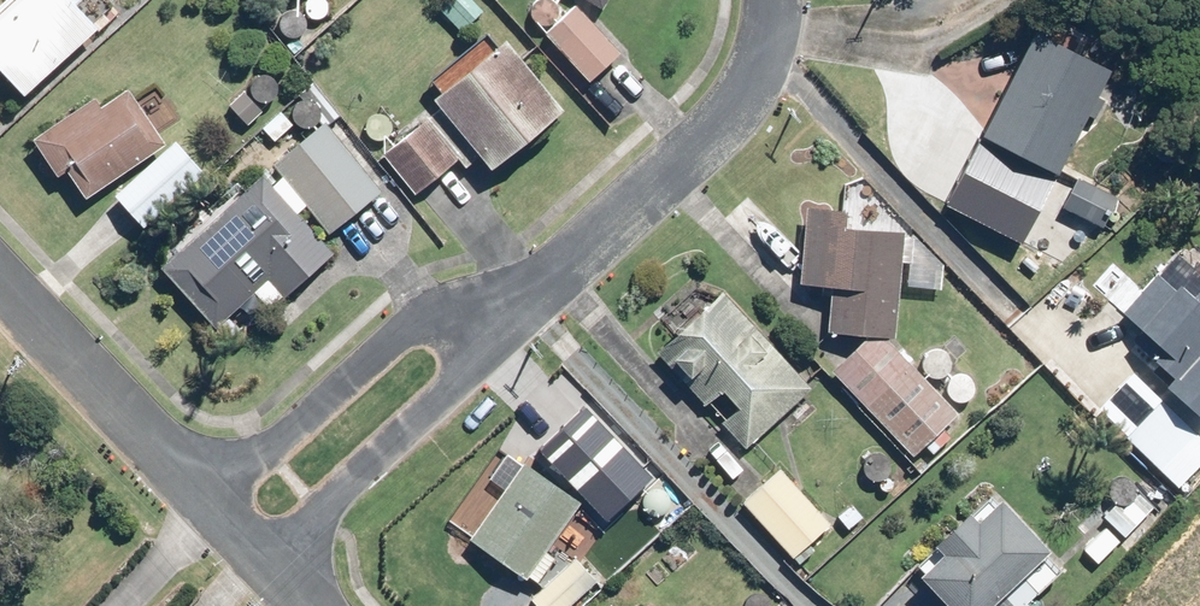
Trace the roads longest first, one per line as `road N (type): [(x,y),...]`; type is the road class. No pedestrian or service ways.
road 1 (residential): [(774,0),(773,33),(733,114),(522,298)]
road 2 (residential): [(216,493),(382,354),(454,317),(522,298)]
road 3 (residential): [(522,298),(453,386),(276,558)]
road 4 (residential): [(216,493),(0,272)]

